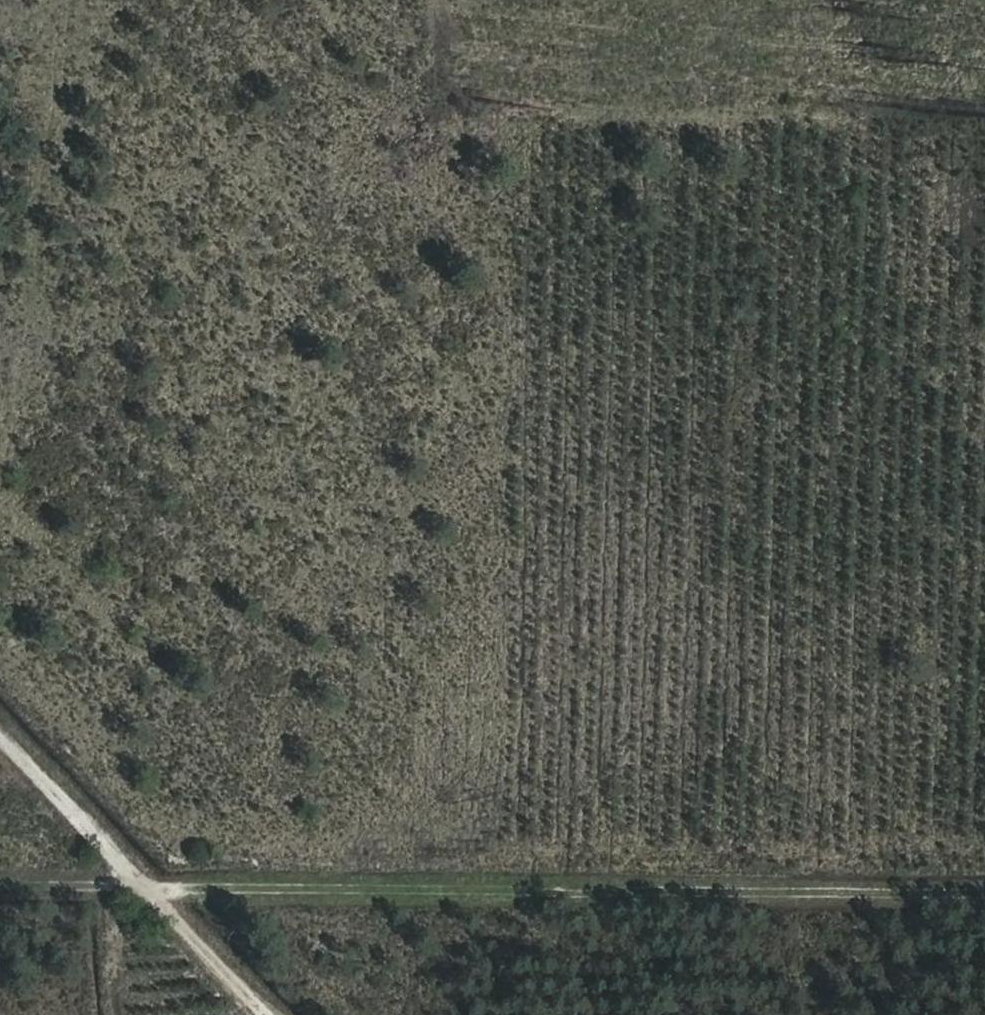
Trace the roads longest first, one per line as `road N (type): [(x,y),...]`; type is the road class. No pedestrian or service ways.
road 1 (track): [(146,893),(984,895)]
road 2 (track): [(0,738),(260,1014)]

